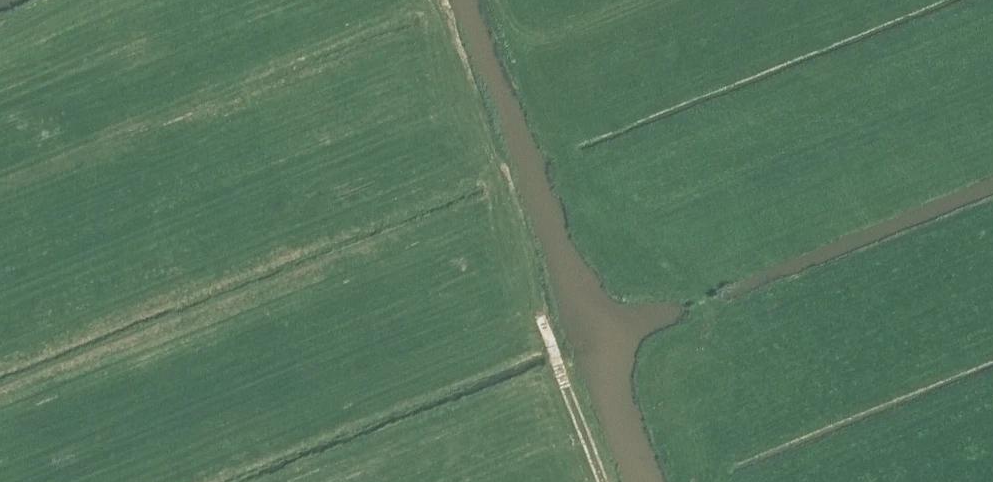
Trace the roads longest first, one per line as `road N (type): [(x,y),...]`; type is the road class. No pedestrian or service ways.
road 1 (track): [(428,0),(602,481)]
road 2 (track): [(505,0),(521,45),(637,0)]

